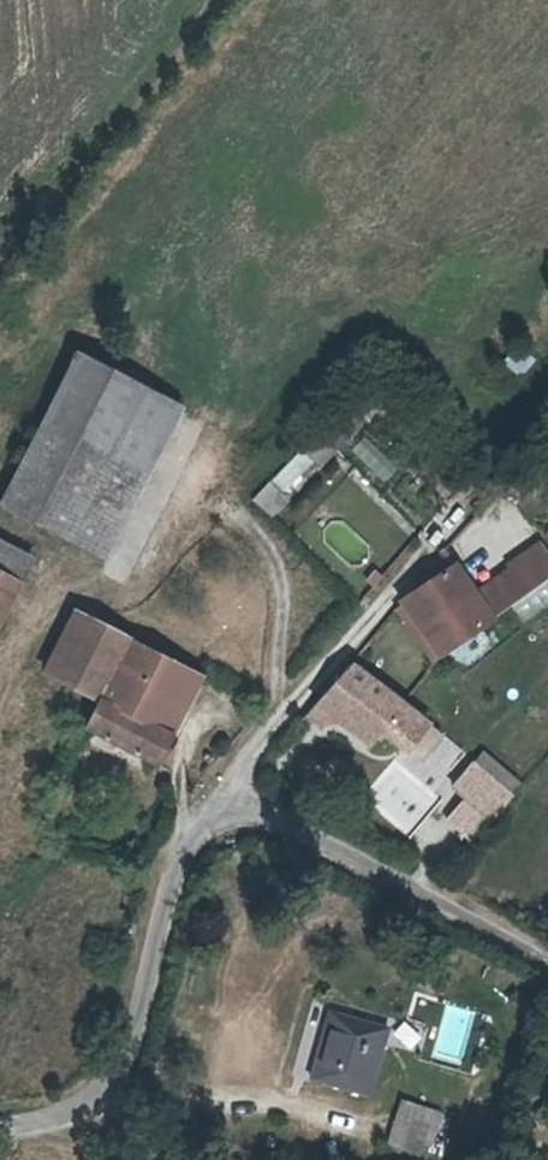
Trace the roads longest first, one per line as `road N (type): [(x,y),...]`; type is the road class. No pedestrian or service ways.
road 1 (unclassified): [(225,797),(169,853),(119,1071),(76,1105),(0,1128)]
road 2 (unclassified): [(225,797),(547,968)]
road 3 (unclassified): [(414,562),(270,723),(225,797)]

